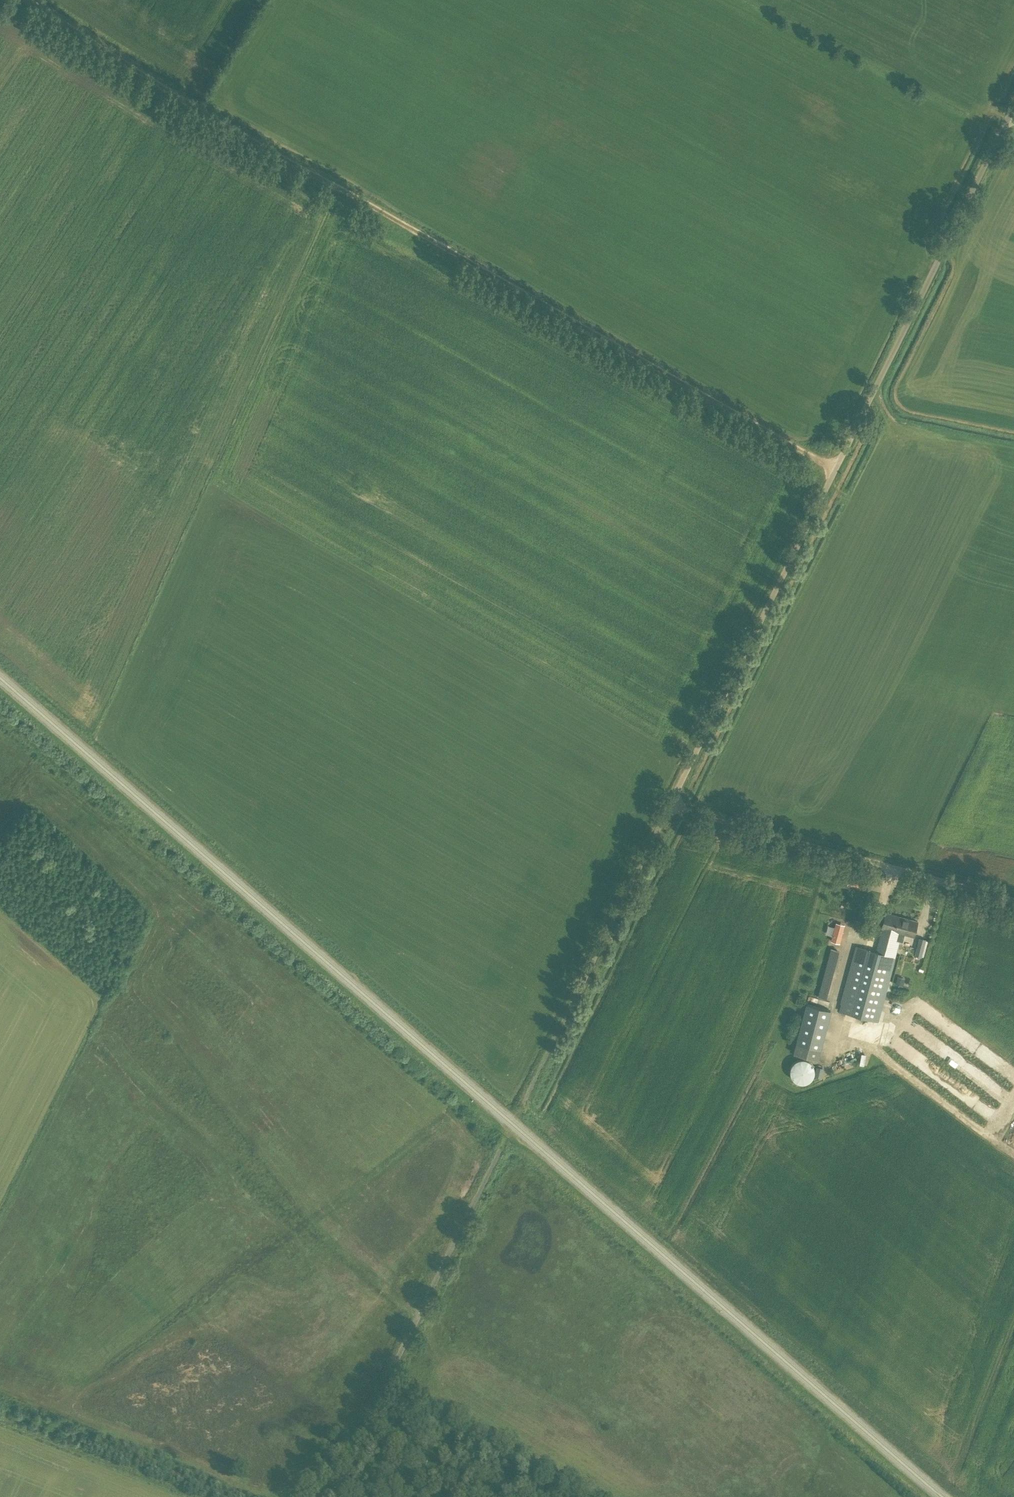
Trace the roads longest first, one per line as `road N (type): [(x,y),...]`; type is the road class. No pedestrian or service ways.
road 1 (track): [(25,0),(250,143),(832,469)]
road 2 (unclassified): [(667,805),(1013,93)]
road 3 (unclassified): [(328,1496),(504,1143)]
road 4 (unclassified): [(523,1103),(667,805)]
road 5 (unclassified): [(667,805),(931,879)]

